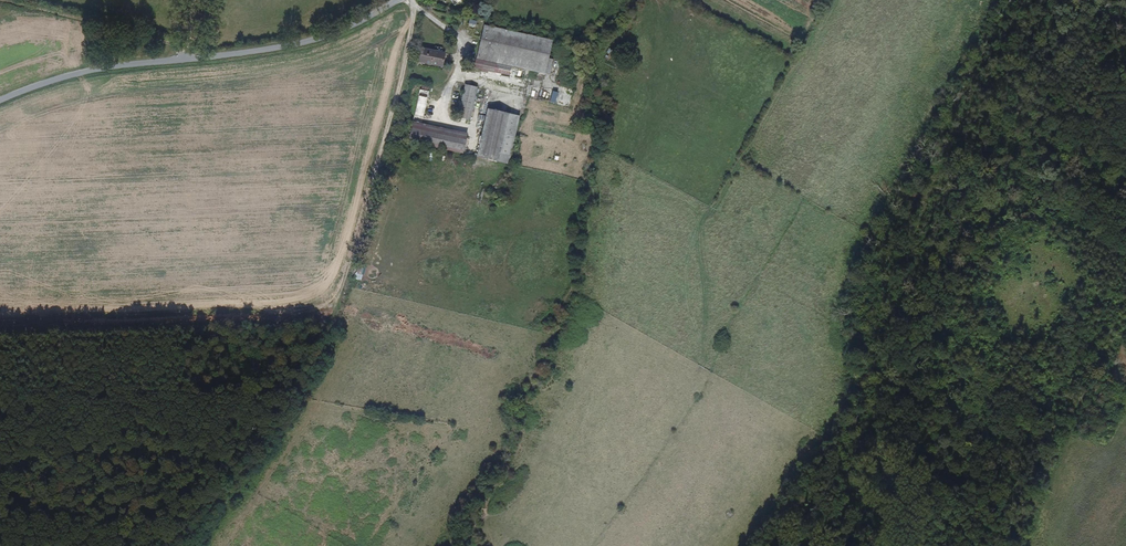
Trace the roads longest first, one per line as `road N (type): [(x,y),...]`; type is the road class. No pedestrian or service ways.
road 1 (unclassified): [(0,101),(98,70),(318,40),(399,0)]
road 2 (track): [(408,0),(397,90),(331,323)]
road 3 (track): [(185,59),(185,49),(156,38),(0,0)]
road 4 (track): [(408,1),(462,45),(439,118)]
road 5 (track): [(840,0),(782,117)]

